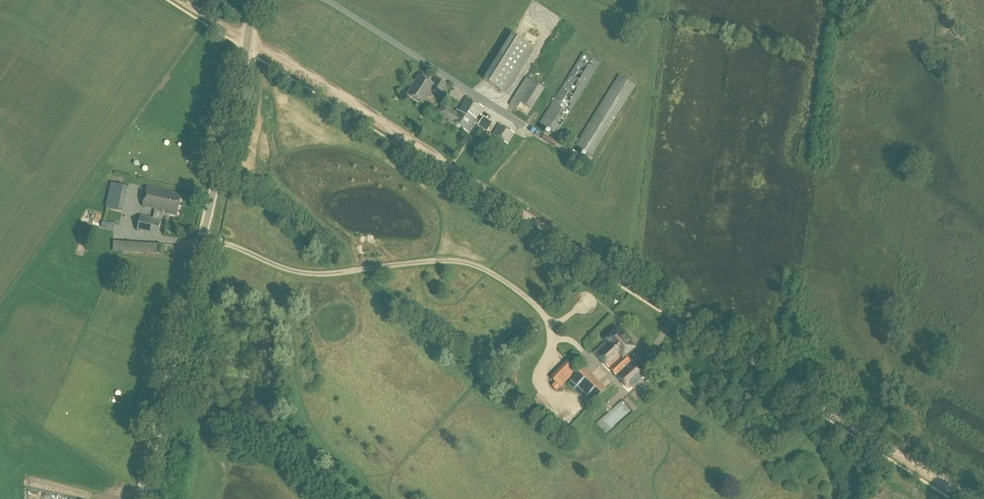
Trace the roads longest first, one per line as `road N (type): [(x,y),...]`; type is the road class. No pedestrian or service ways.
road 1 (track): [(965,498),(248,43)]
road 2 (unclassified): [(144,498),(253,0)]

